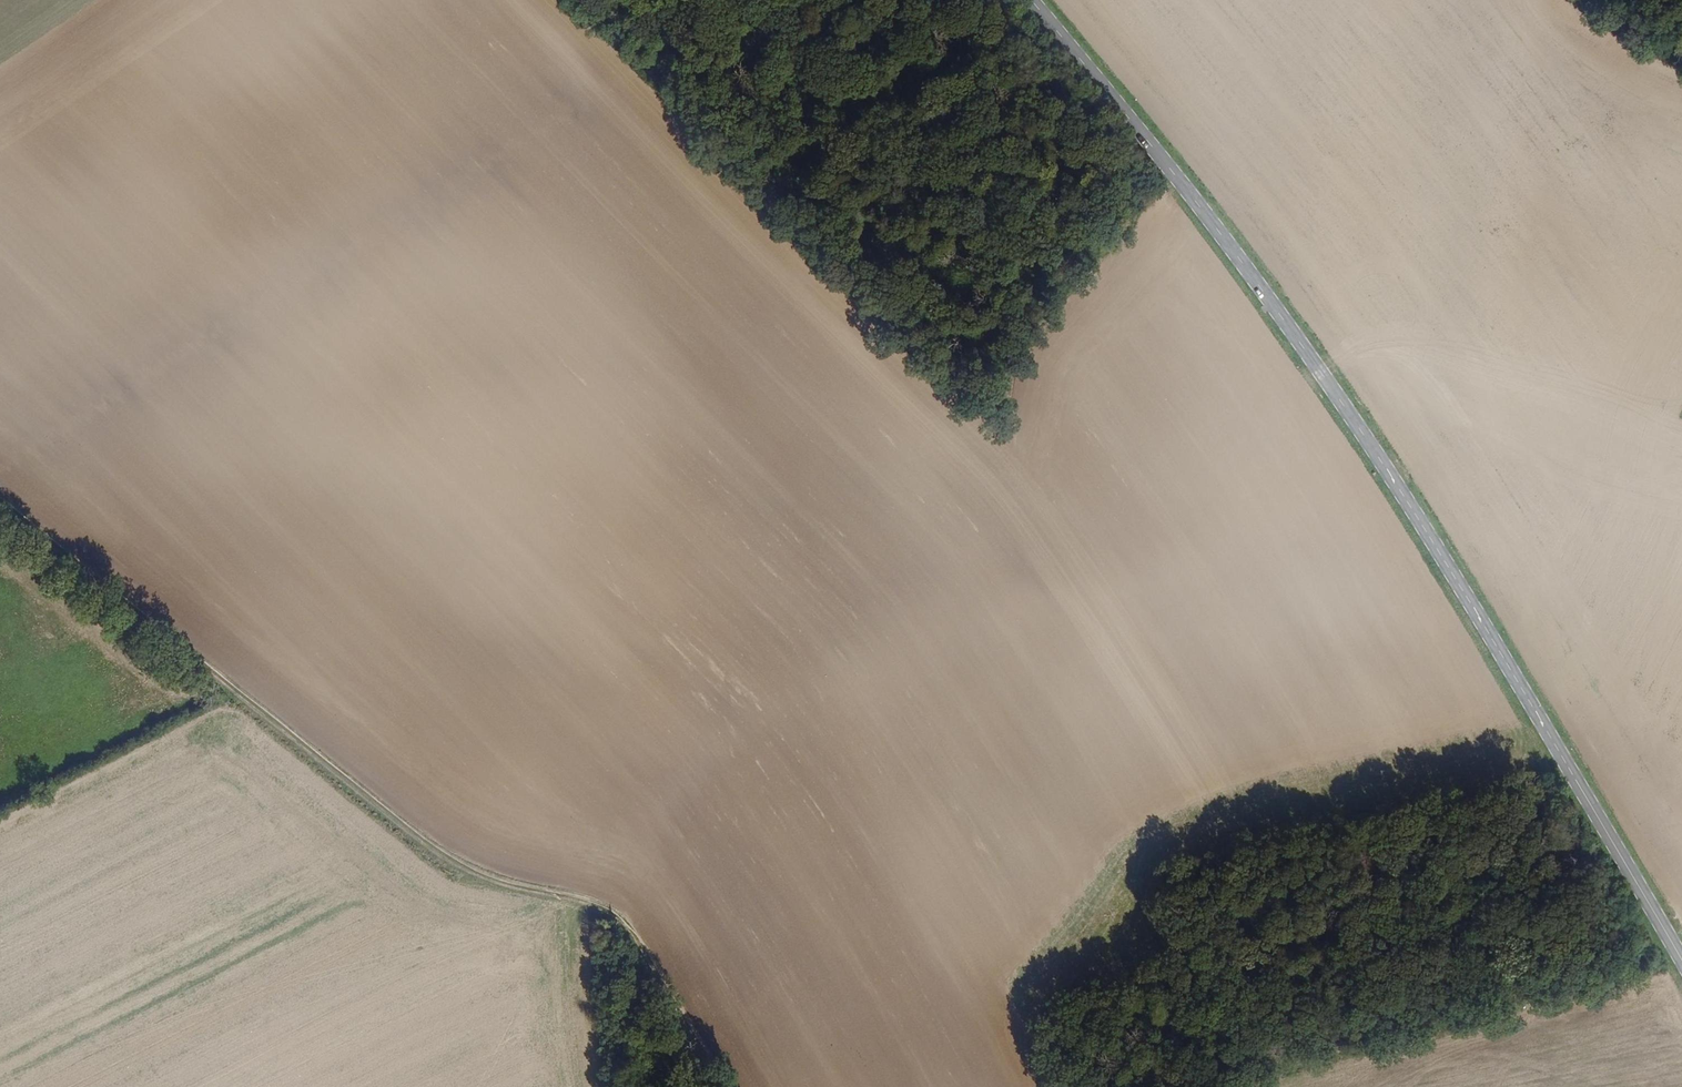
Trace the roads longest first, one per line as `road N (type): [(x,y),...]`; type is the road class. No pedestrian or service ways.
road 1 (tertiary): [(1681,961),(1388,467),(1187,192),(1032,0)]
road 2 (track): [(726,1086),(628,923),(466,867),(332,773),(0,498)]

